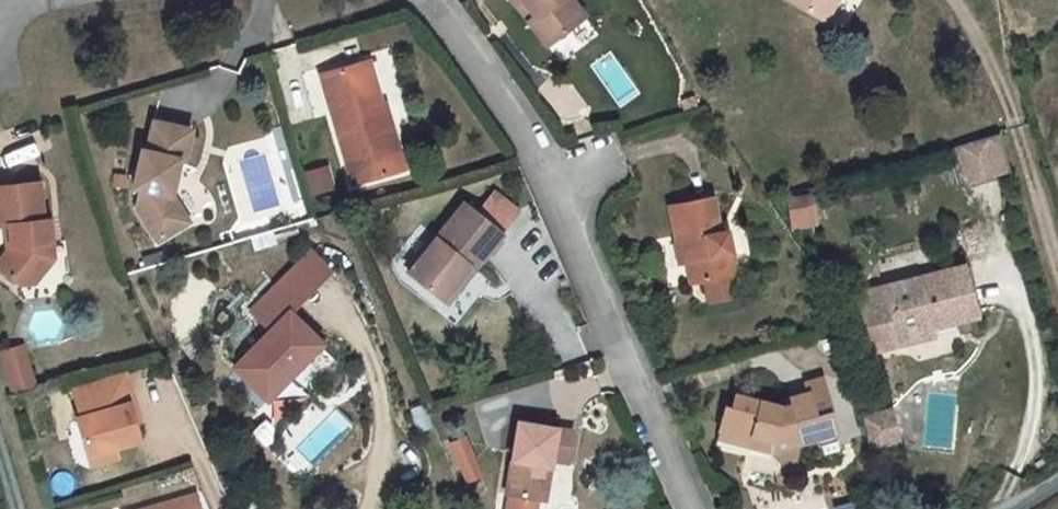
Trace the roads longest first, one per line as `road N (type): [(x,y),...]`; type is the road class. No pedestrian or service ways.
road 1 (residential): [(426,0),(527,136),(689,508)]

